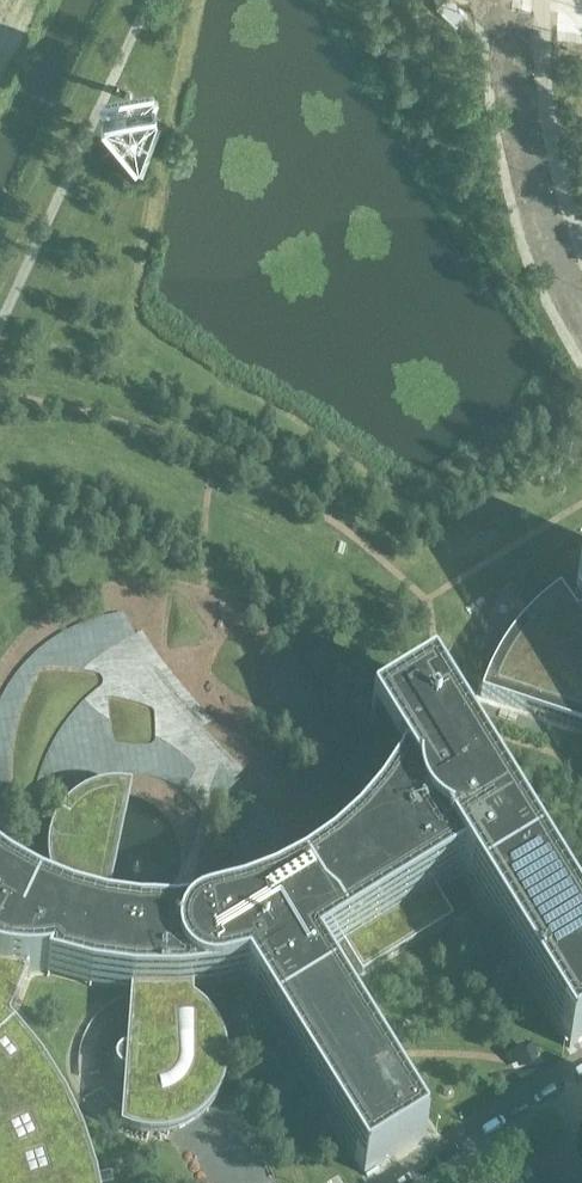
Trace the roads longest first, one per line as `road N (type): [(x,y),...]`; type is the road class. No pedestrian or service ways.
road 1 (unclassified): [(442,1182),(581,1098)]

